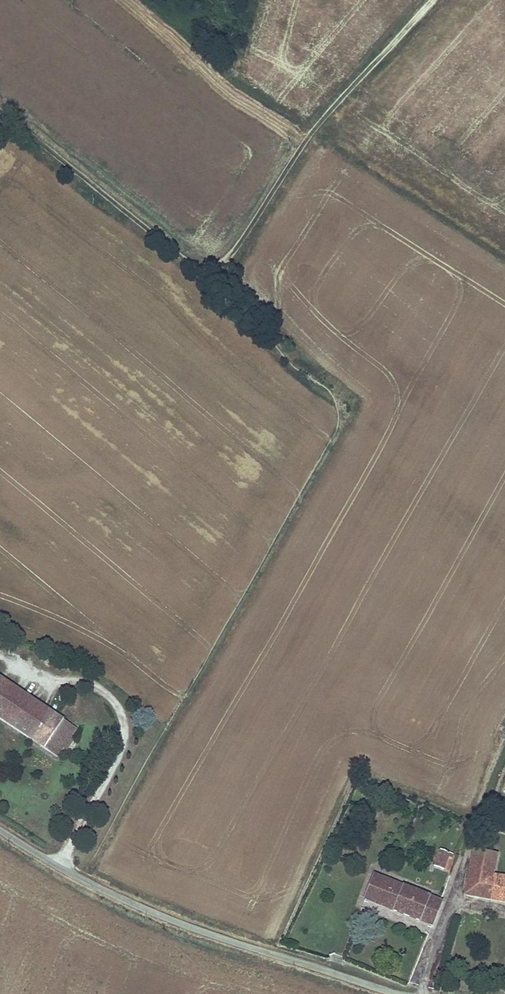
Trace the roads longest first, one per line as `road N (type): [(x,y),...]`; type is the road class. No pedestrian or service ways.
road 1 (track): [(0,116),(215,287),(333,400)]
road 2 (unclassified): [(405,993),(186,927),(0,831)]
road 3 (track): [(215,287),(308,139),(432,0)]

